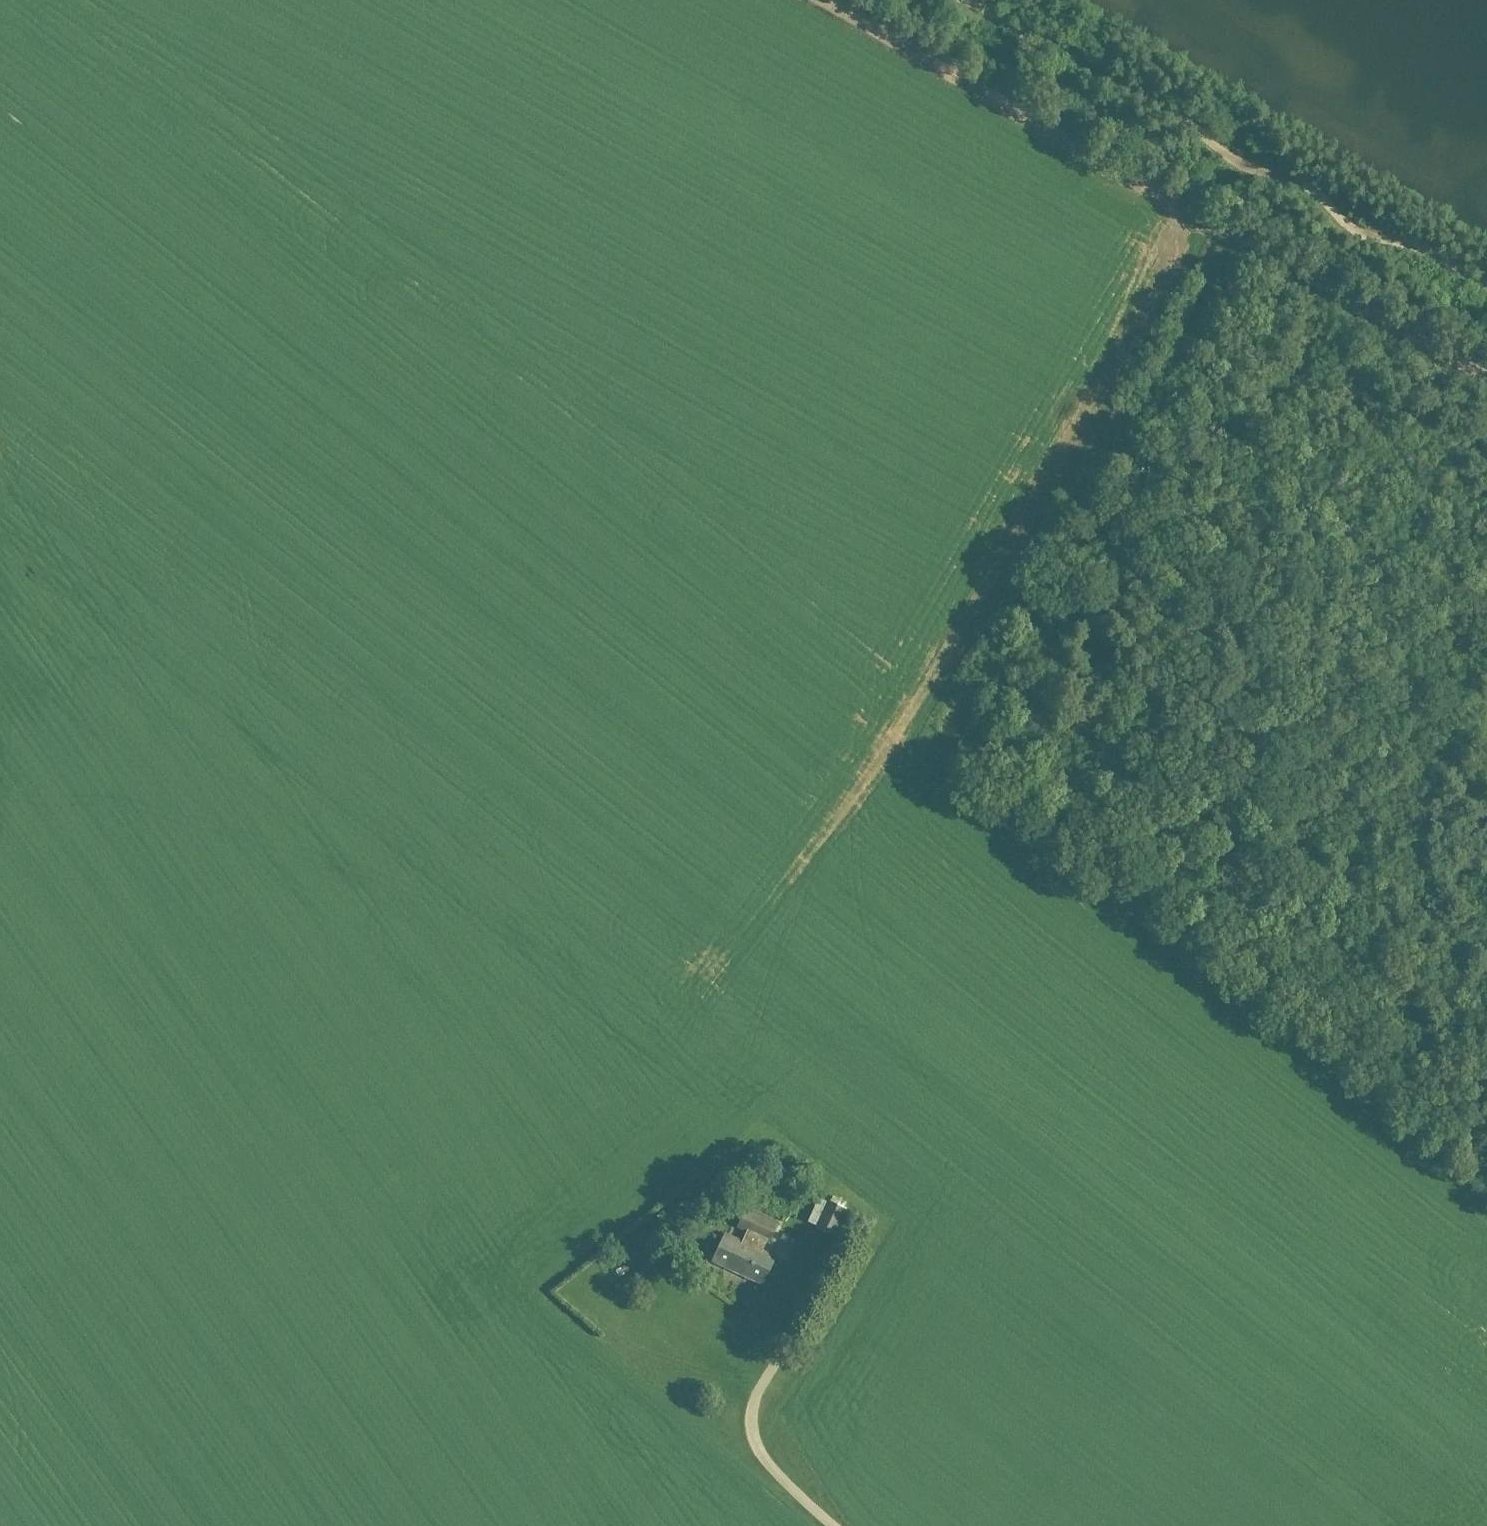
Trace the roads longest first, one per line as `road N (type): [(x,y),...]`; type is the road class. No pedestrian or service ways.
road 1 (track): [(825,0),(1486,379)]

